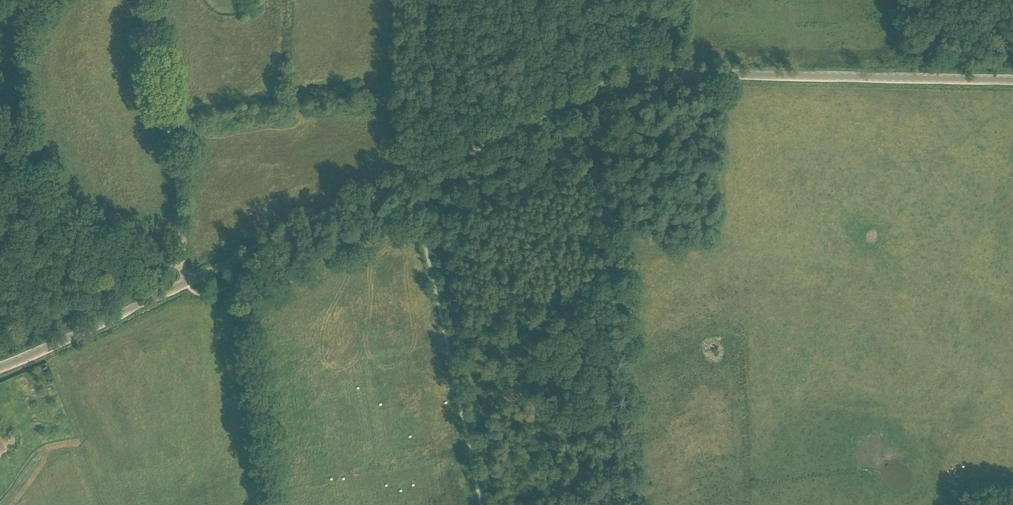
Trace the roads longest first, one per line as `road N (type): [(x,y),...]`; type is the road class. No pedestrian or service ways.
road 1 (tertiary): [(1012,81),(684,75),(618,85),(0,368)]

